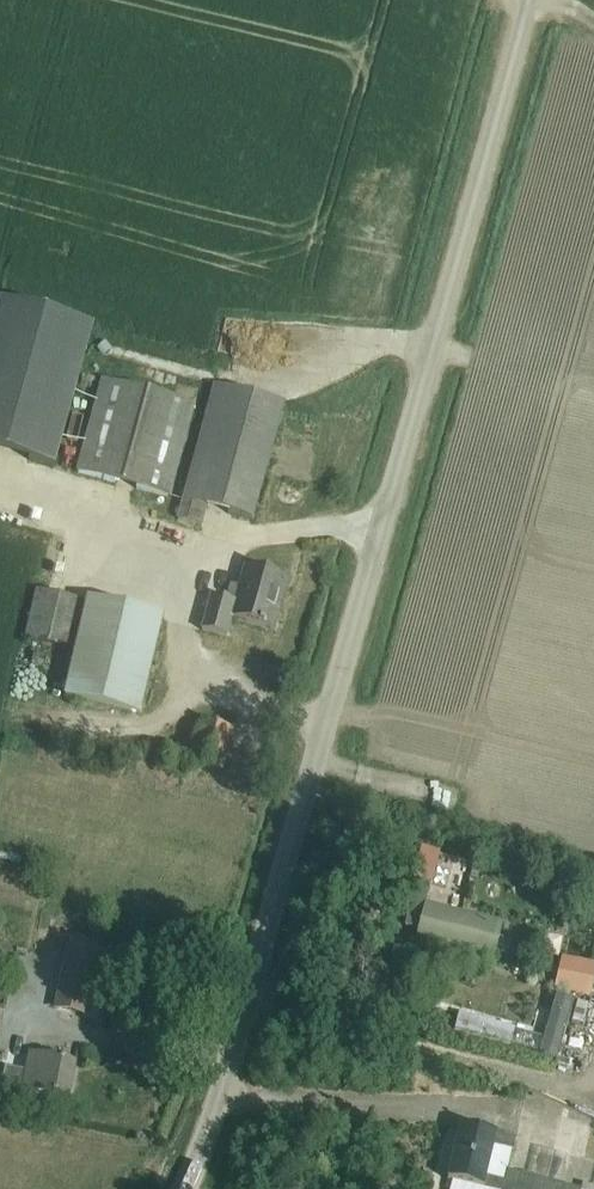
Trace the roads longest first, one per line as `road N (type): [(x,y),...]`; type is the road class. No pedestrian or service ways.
road 1 (unclassified): [(187,1188),(530,0)]

